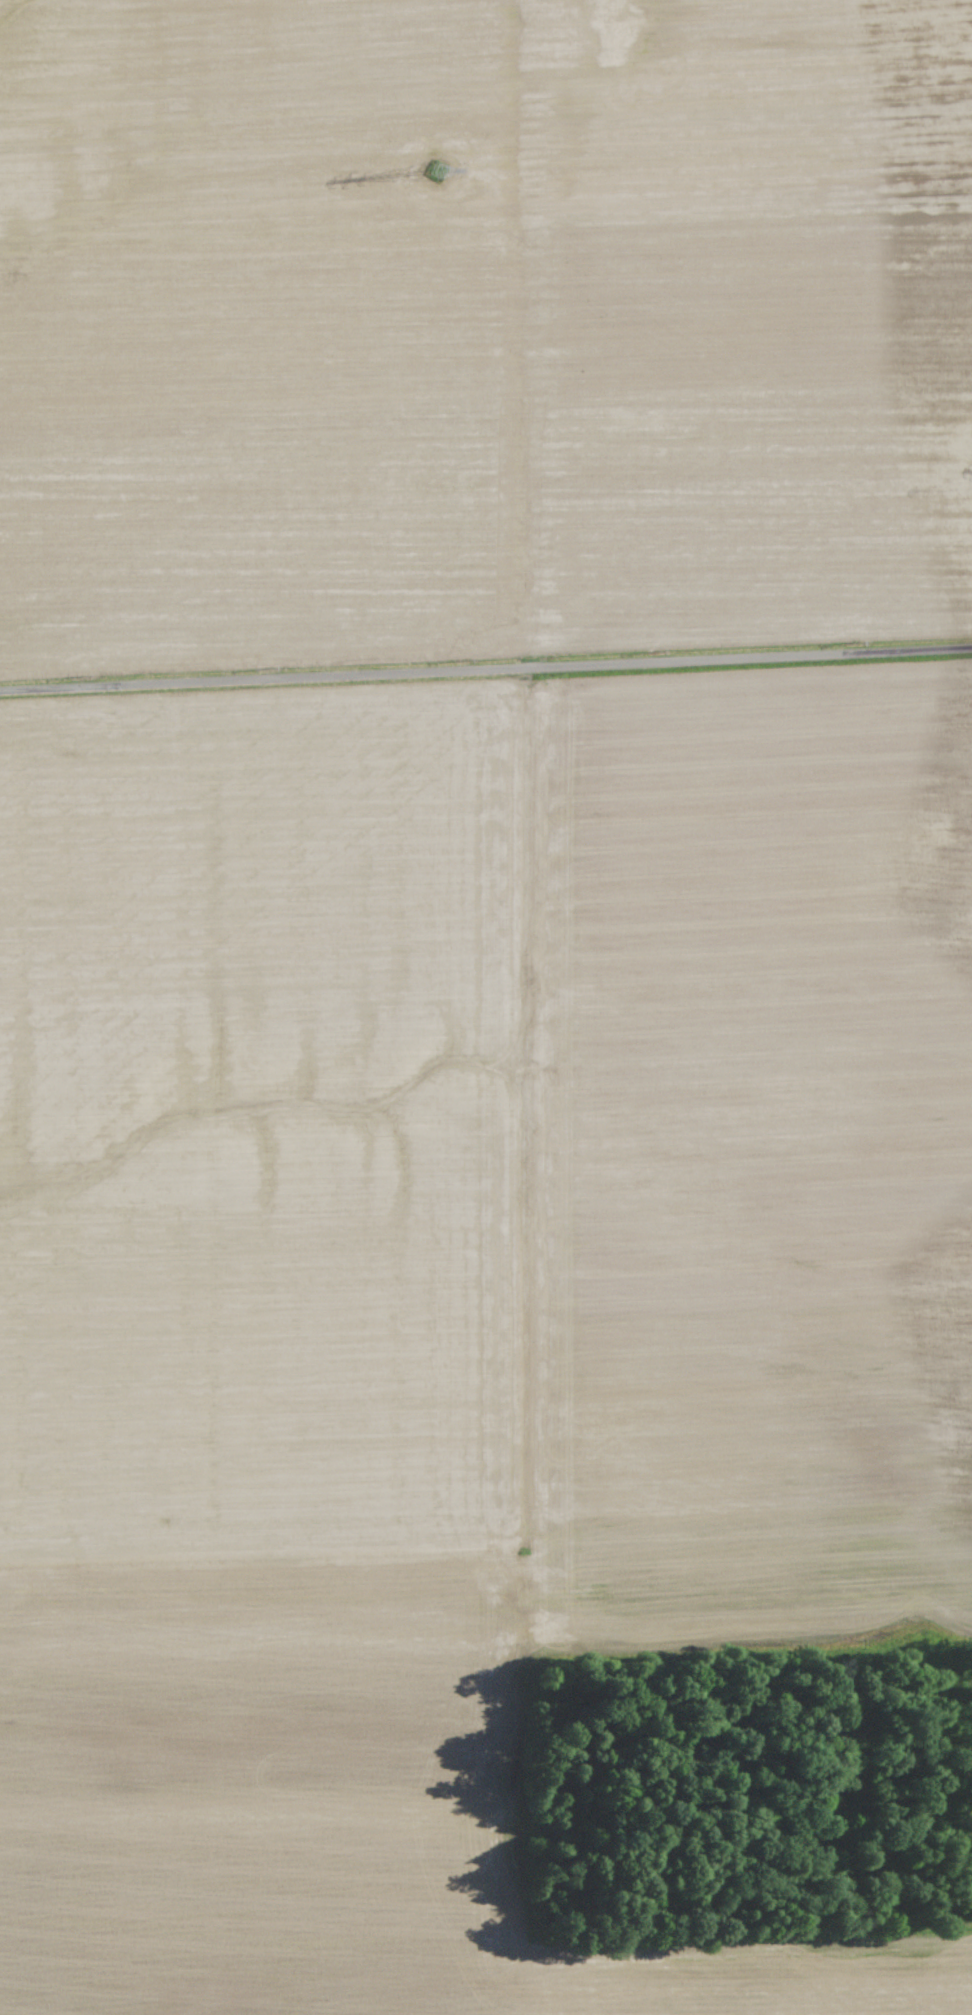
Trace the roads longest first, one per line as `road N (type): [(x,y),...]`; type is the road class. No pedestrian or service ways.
road 1 (residential): [(0,677),(971,645)]

